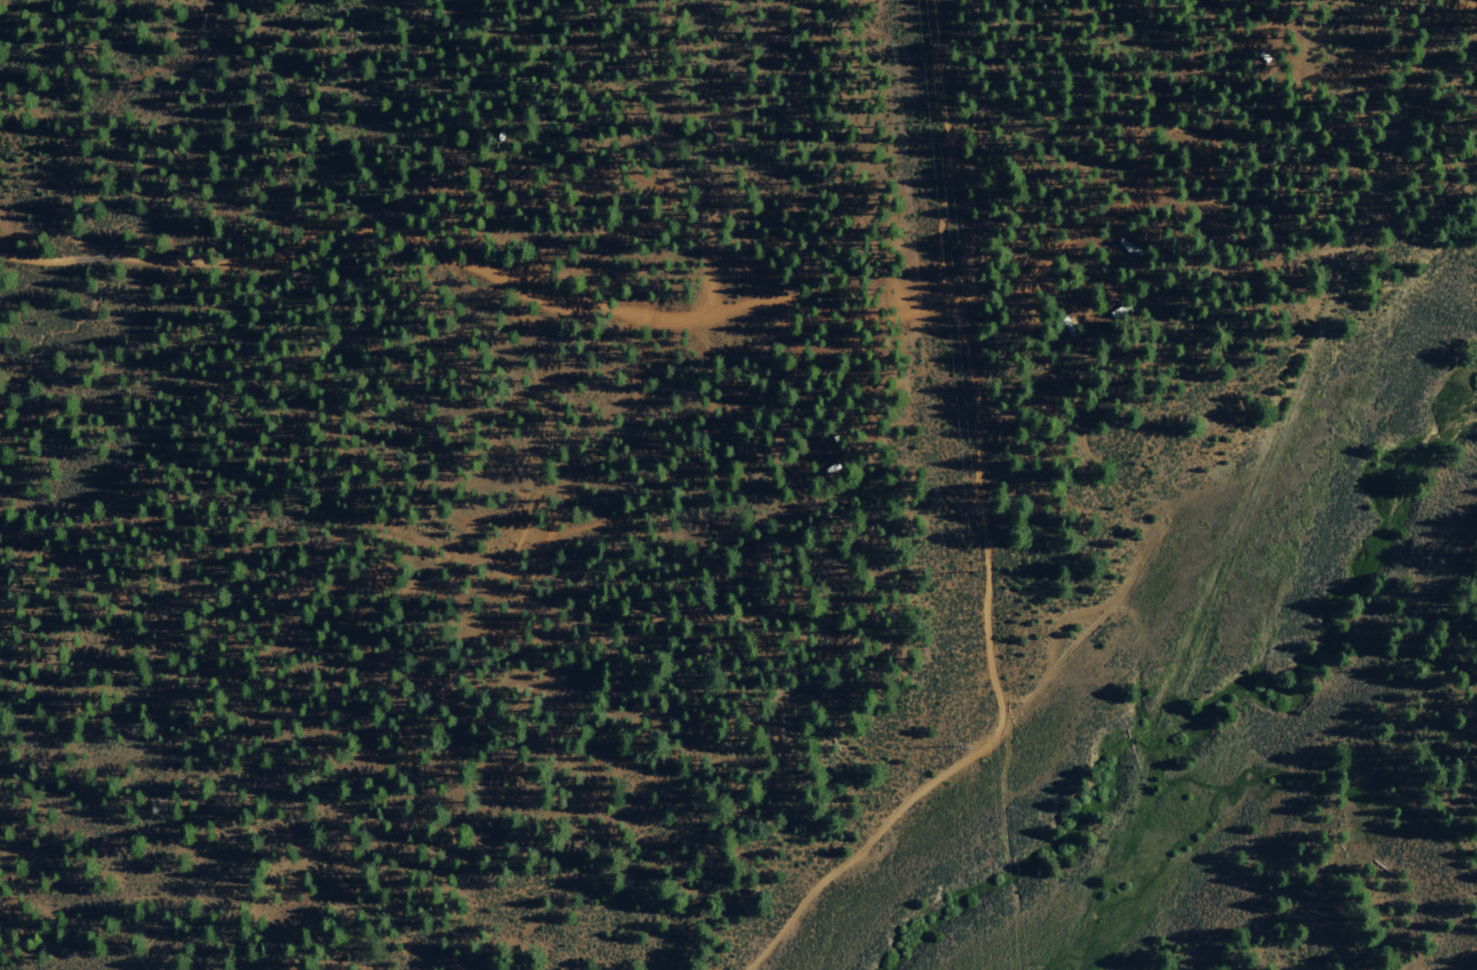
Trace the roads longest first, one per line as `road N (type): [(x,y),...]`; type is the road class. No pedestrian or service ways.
road 1 (track): [(0,256),(60,263),(245,259),(279,255),(336,226),(451,255),(488,279),(546,281),(585,306),(666,322),(783,298),(908,315),(998,297),(1120,201),(1170,183),(1206,152),(1438,12),(1476,4)]
road 2 (track): [(751,969),(820,885),(906,802),(996,739),(1004,724),(975,488),(978,415),(940,244),(948,143),(933,0)]
road 3 (track): [(1004,724),(1050,677),(1062,621),(1113,605),(1128,582)]

